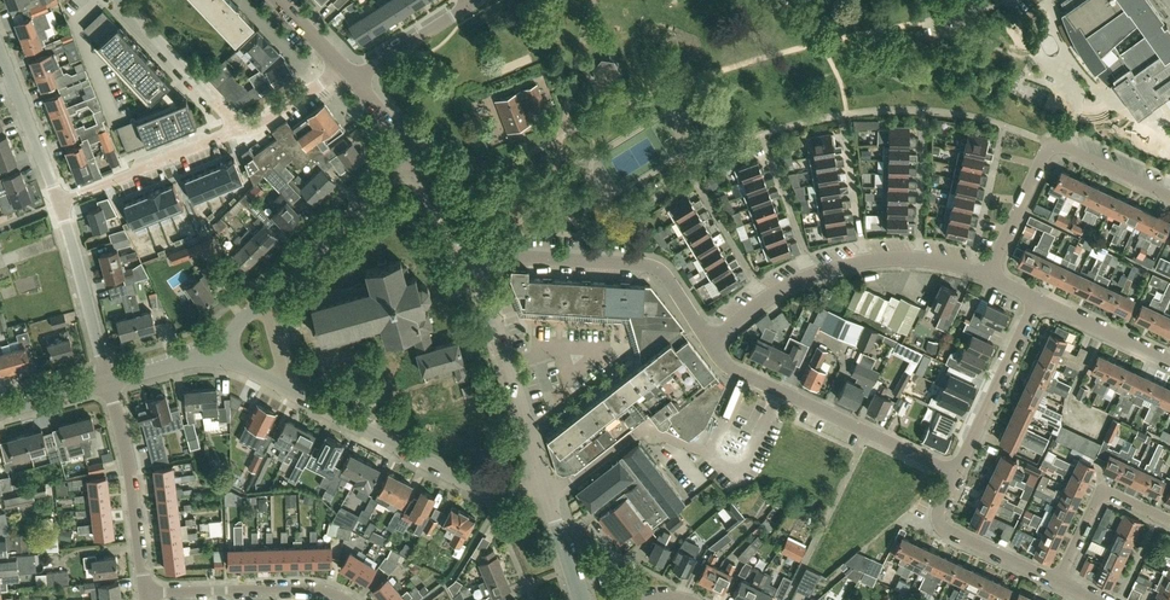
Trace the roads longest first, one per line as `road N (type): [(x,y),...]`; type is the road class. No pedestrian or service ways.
road 1 (residential): [(545,484),(484,493),(232,362),(194,358)]
road 2 (residential): [(989,277),(919,260),(841,267),(767,299),(710,344)]
road 3 (residential): [(194,358),(228,336),(410,154)]
road 4 (residential): [(957,473),(724,365),(710,344)]
road 5 (residential): [(710,344),(653,267),(471,256)]
road 6 (residential): [(1169,196),(1055,146),(1041,159),(989,277)]
road 7 (tertiary): [(545,484),(471,256)]
road 8 (residential): [(145,593),(108,383)]
road 9 (residential): [(345,599),(307,589),(145,593)]
road 10 (residential): [(957,473),(1036,300)]
road 11 (residential): [(60,203),(236,132)]
road 12 (residential): [(108,383),(60,203)]
road 13 (residential): [(1059,583),(941,525),(957,473)]
road 14 (residential): [(236,132),(119,0)]
road 15 (residential): [(1169,522),(1103,495),(1059,583)]
road 16 (residential): [(60,203),(0,51)]
road 17 (residential): [(1169,362),(1036,300)]
road 18 (residential): [(354,80),(470,5)]
road 19 (residential): [(236,132),(261,125),(344,69)]
road 20 (tertiary): [(581,599),(545,484)]

